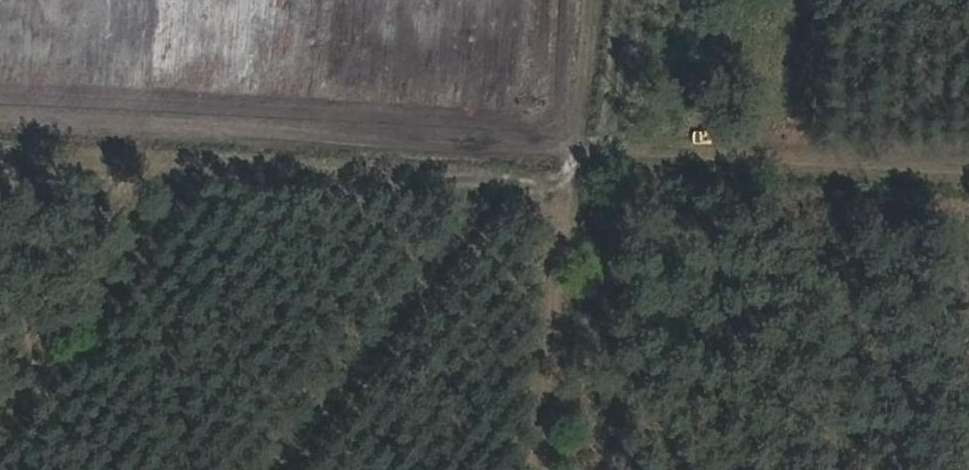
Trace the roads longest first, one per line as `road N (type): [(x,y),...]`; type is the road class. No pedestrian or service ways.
road 1 (track): [(968,166),(0,115)]
road 2 (track): [(325,469),(580,151)]

